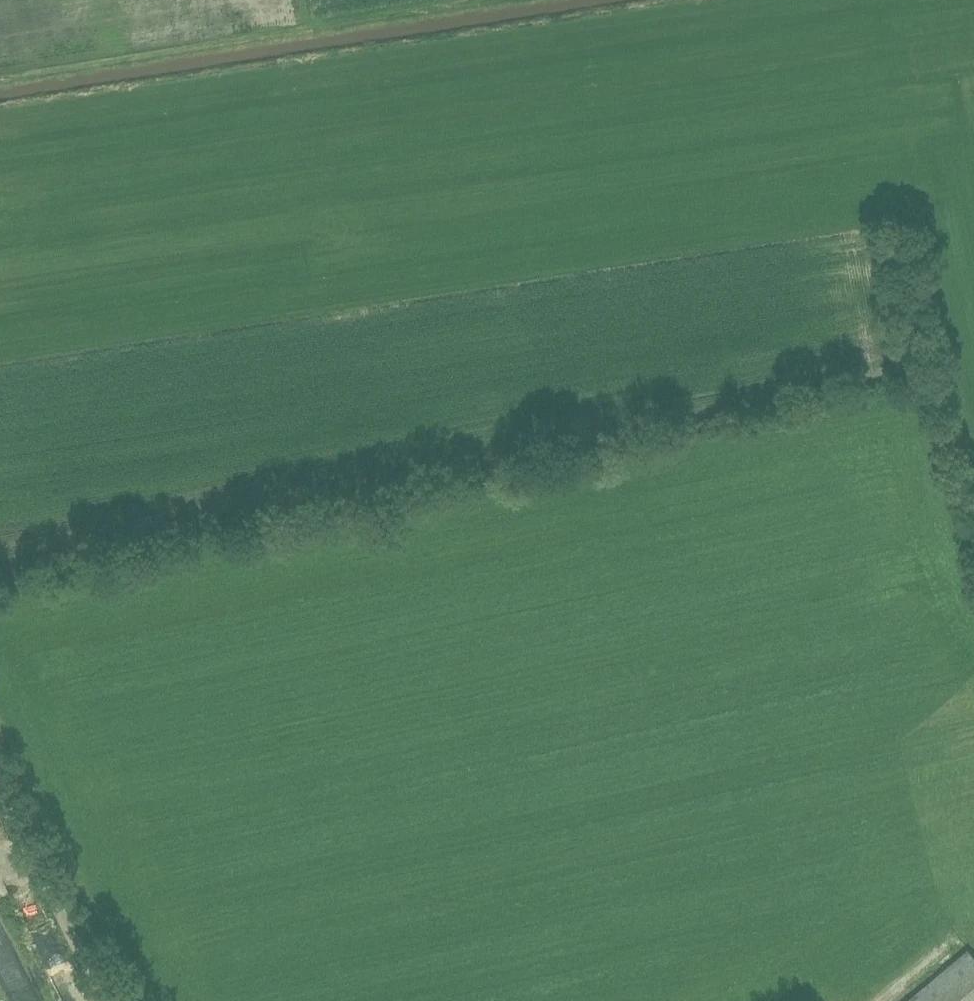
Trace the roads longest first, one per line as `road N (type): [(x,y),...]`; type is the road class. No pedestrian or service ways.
road 1 (track): [(105,1000),(0,787)]

